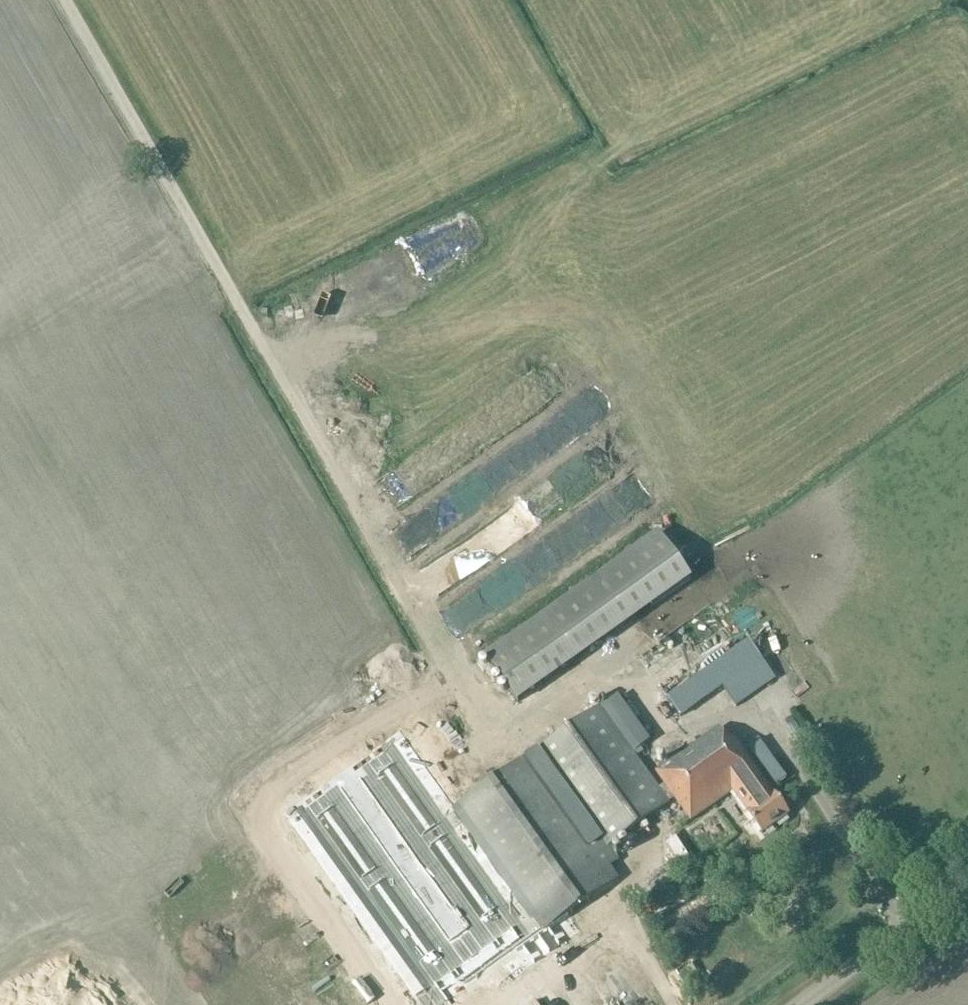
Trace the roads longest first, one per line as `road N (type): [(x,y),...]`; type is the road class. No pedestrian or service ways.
road 1 (unclassified): [(798,1004),(967,876)]

